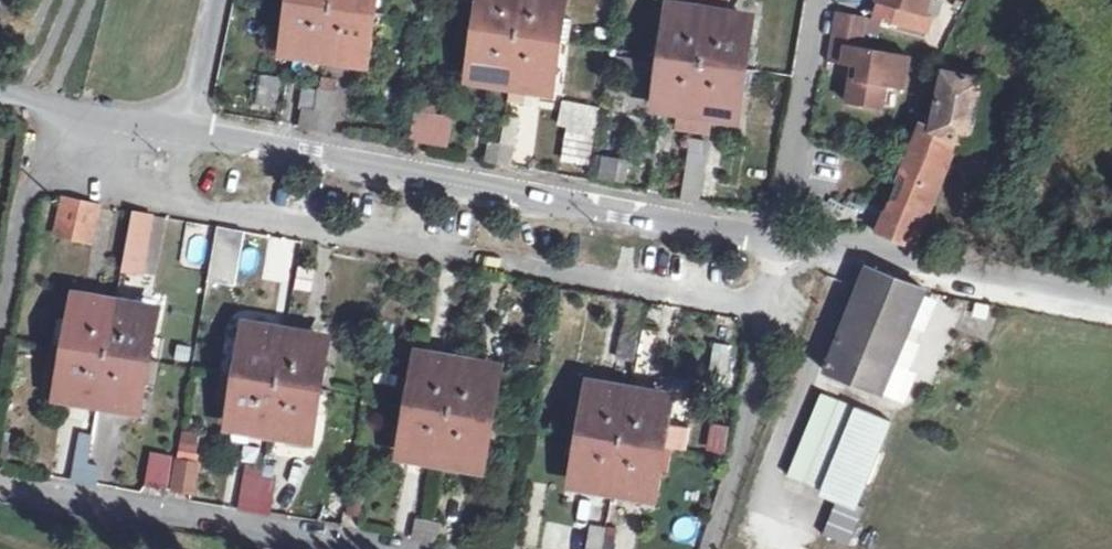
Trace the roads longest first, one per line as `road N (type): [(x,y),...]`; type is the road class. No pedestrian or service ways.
road 1 (residential): [(780,236),(189,126)]
road 2 (residential): [(412,548),(0,480)]
road 3 (residential): [(780,236),(1111,301)]
road 4 (residential): [(771,306),(763,366),(707,548)]
road 5 (residential): [(780,236),(819,0)]
road 6 (residential): [(0,339),(30,165)]
road 7 (residential): [(189,126),(45,97)]
road 8 (residential): [(189,126),(221,0)]

